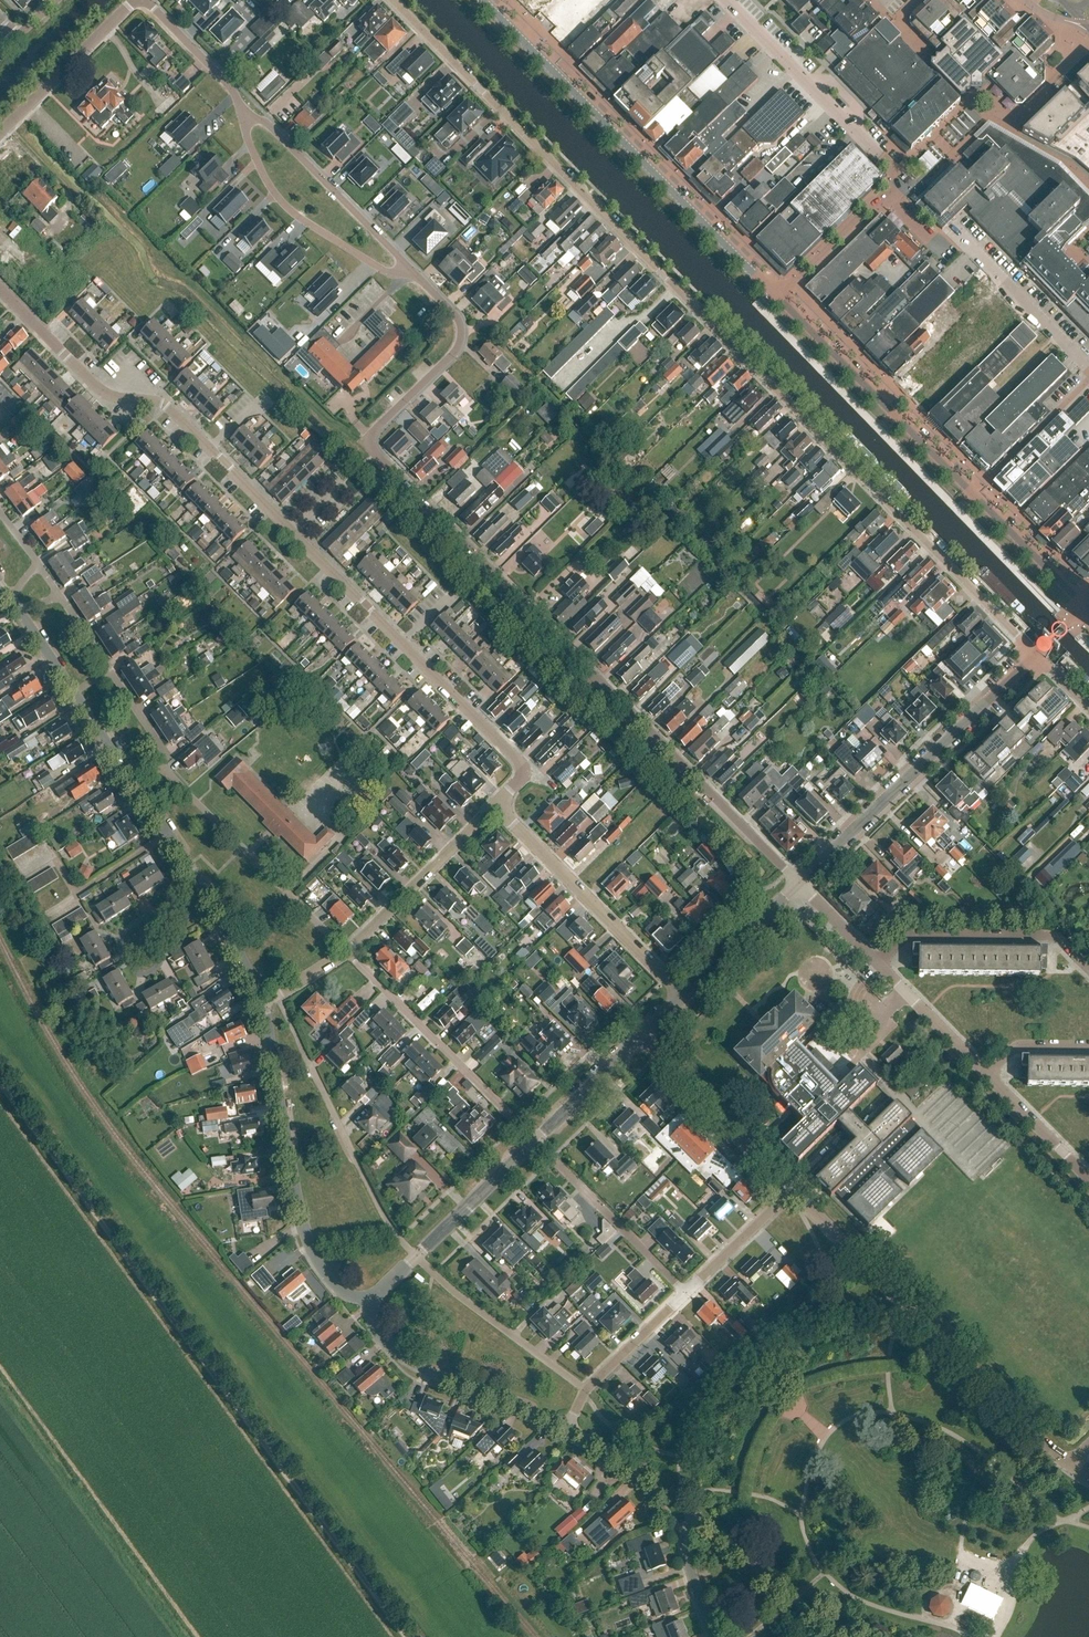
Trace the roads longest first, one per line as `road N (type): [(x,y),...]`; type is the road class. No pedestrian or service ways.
road 1 (residential): [(391,0),(1034,655)]
road 2 (residential): [(799,884),(364,441),(456,335),(446,308),(408,270)]
road 3 (residential): [(497,806),(520,781),(518,761),(165,406),(94,388),(0,293)]
road 4 (track): [(0,1084),(407,1636)]
road 5 (tertiary): [(483,0),(778,300)]
road 6 (unclassified): [(1068,1465),(792,1190)]
road 7 (unclassified): [(370,1299),(336,1287),(306,1239),(260,1004)]
road 8 (unclassified): [(799,884),(1034,655)]
road 9 (residential): [(415,1257),(385,1219),(276,995)]
road 10 (tertiary): [(778,300),(974,490)]
road 11 (residential): [(683,995),(497,806)]
road 12 (residential): [(535,1141),(349,953)]
road 13 (residential): [(240,96),(250,142),(278,197),(389,272),(408,270)]
road 14 (residential): [(349,953),(164,769)]
road 15 (unclassified): [(909,176),(727,0)]
road 16 (residential): [(567,1429),(402,1357),(374,1329),(370,1299)]
road 17 (residential): [(408,270),(240,96)]
road 18 (residential): [(1088,969),(1044,936),(911,935),(879,964)]
road 19 (unclassified): [(938,255),(959,236),(1088,377)]
road 20 (residential): [(586,1390),(415,1257)]
road 21 (unclassified): [(792,1190),(641,1036)]
road 22 (residential): [(686,1295),(535,1141)]
road 23 (residential): [(349,953),(497,806)]
road 24 (tertiary): [(0,131),(134,0)]
road 25 (residential): [(695,1518),(839,1636)]
road 26 (unclassified): [(415,1257),(535,1141)]
road 27 (unclassified): [(683,995),(799,884)]
road 28 (residential): [(974,490),(1088,378)]
road 29 (tertiary): [(974,490),(1083,605)]
road 30 (residential): [(695,1518),(567,1429)]
road 31 (residential): [(986,1076),(879,964)]
road 32 (residential): [(686,1295),(792,1190)]
road 33 (unclassified): [(535,1141),(641,1036)]
road 34 (residential): [(1088,1178),(986,1076)]
road 35 (residential): [(778,300),(877,201)]
road 36 (residential): [(586,1390),(686,1295)]
road 37 (unclassified): [(260,1004),(200,882)]
road 38 (residential): [(240,96),(147,0)]
road 39 (residential): [(167,904),(130,926),(121,942),(136,973),(155,970),(161,957)]
road 40 (residential): [(716,1636),(685,1546),(695,1518)]

